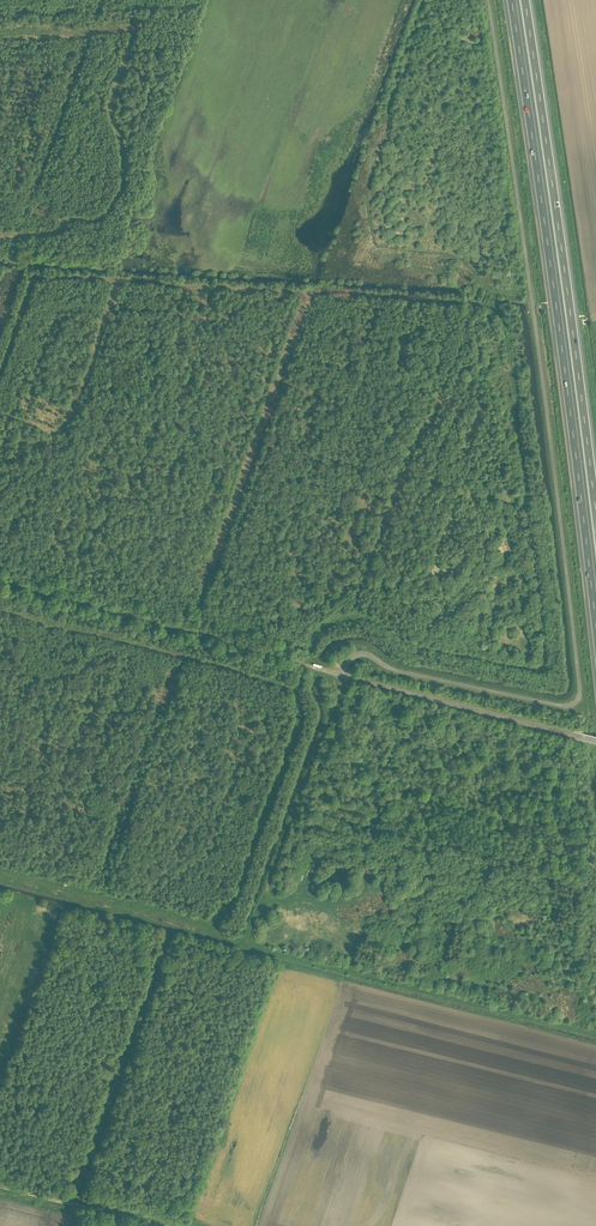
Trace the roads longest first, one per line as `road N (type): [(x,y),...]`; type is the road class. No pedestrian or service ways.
road 1 (track): [(490,0),(581,700),(559,706),(407,674),(363,654),(342,675)]
road 2 (motorway): [(511,0),(595,625)]
road 3 (motorway): [(595,514),(525,0)]
road 4 (track): [(308,860),(292,897),(266,891),(245,946),(595,1035)]
road 5 (track): [(595,737),(342,675)]
road 6 (track): [(342,675),(266,891)]
road 7 (track): [(0,1185),(175,1225)]

